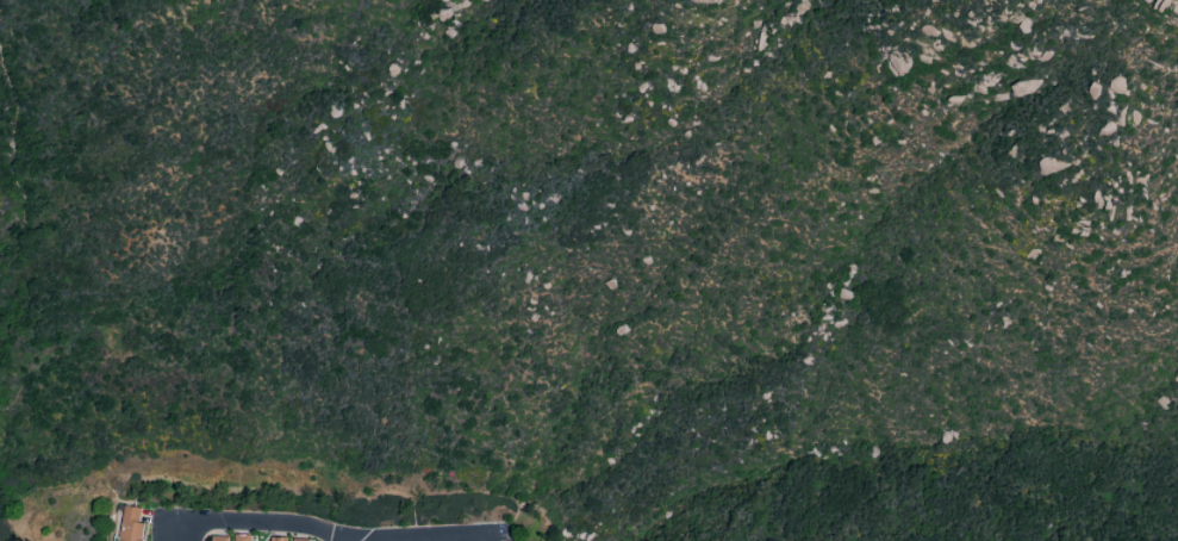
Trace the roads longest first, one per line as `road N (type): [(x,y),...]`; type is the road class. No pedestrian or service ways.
road 1 (residential): [(490,540),(361,540),(295,526),(181,520),(179,535)]

